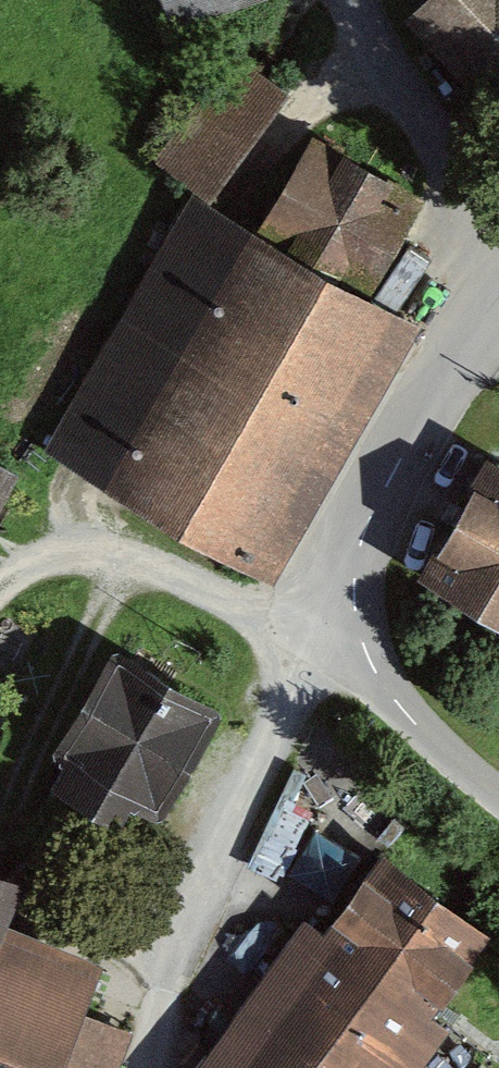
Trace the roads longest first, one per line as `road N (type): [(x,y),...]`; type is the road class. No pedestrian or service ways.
road 1 (unclassified): [(498,318),(395,471),(367,526),(352,585),(355,625),(374,672),(414,720),(498,790)]
road 2 (track): [(355,625),(298,660),(198,876),(146,1067)]
road 3 (track): [(366,0),(461,181),(498,226)]

